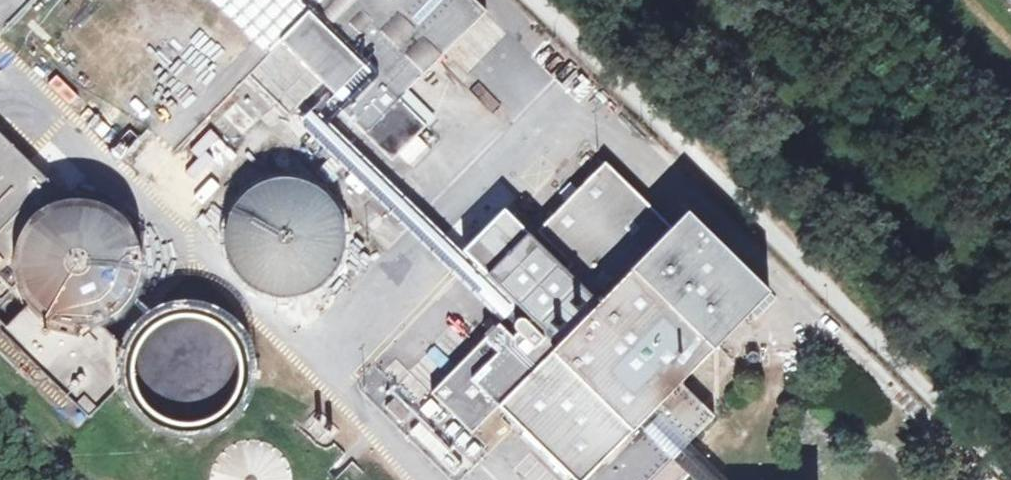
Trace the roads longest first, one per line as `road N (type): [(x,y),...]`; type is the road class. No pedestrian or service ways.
road 1 (track): [(1010,477),(542,0)]

